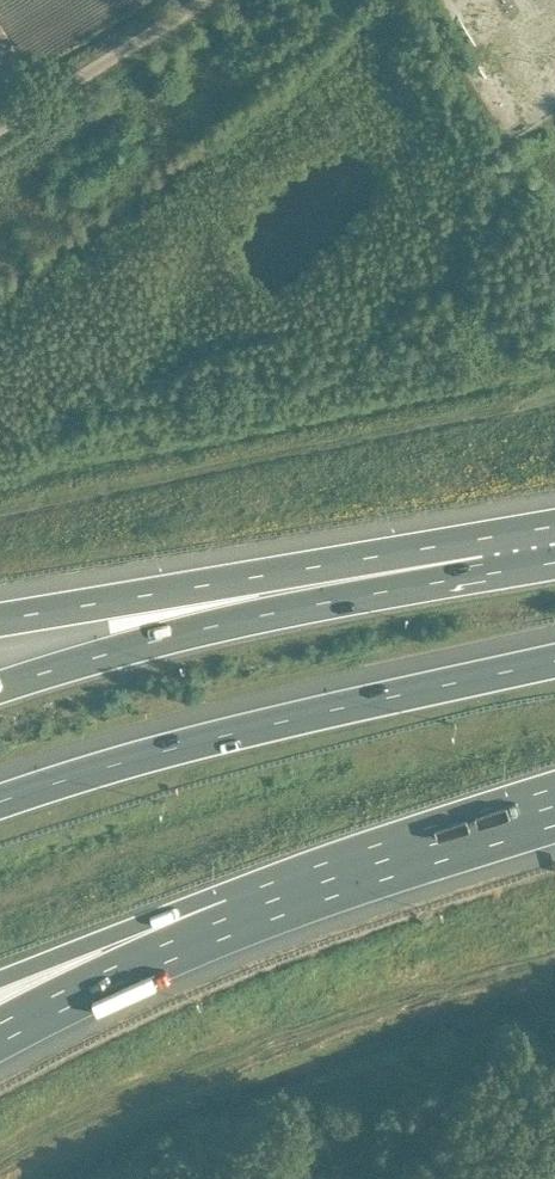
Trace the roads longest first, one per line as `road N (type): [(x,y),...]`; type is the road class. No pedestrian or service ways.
road 1 (track): [(554,962),(243,1064),(0,1177)]
road 2 (motorway): [(554,665),(207,744),(0,806)]
road 3 (motorway): [(488,555),(0,685)]
road 4 (motorway): [(488,555),(241,577),(0,620)]
road 5 (motorway): [(0,1031),(300,886)]
road 6 (motorway): [(0,980),(300,886)]
road 7 (motorway): [(300,886),(554,805)]
road 8 (unclassified): [(0,126),(202,0)]

